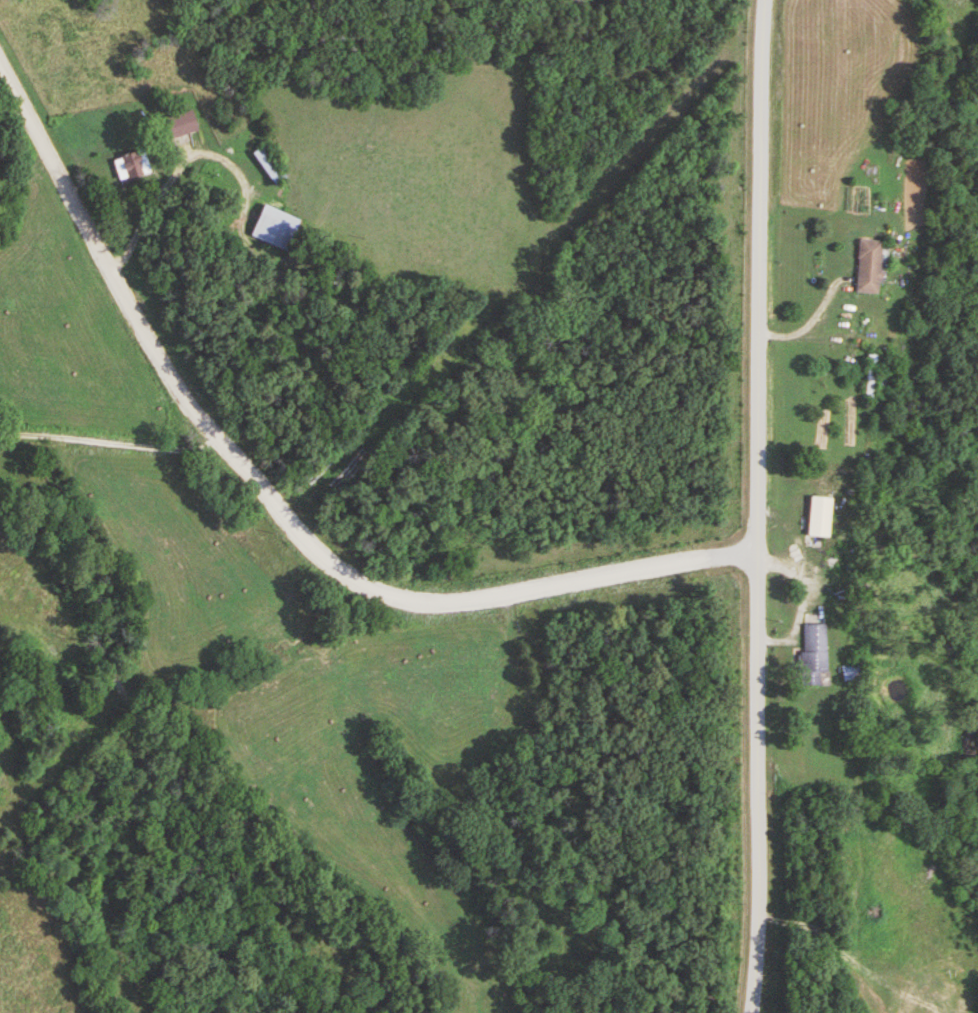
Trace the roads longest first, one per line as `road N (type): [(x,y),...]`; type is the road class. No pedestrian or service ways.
road 1 (residential): [(753,549),(443,602),(402,600),(345,574),(289,526),(184,405),(0,66)]
road 2 (residential): [(749,1012),(757,860),(762,0)]

